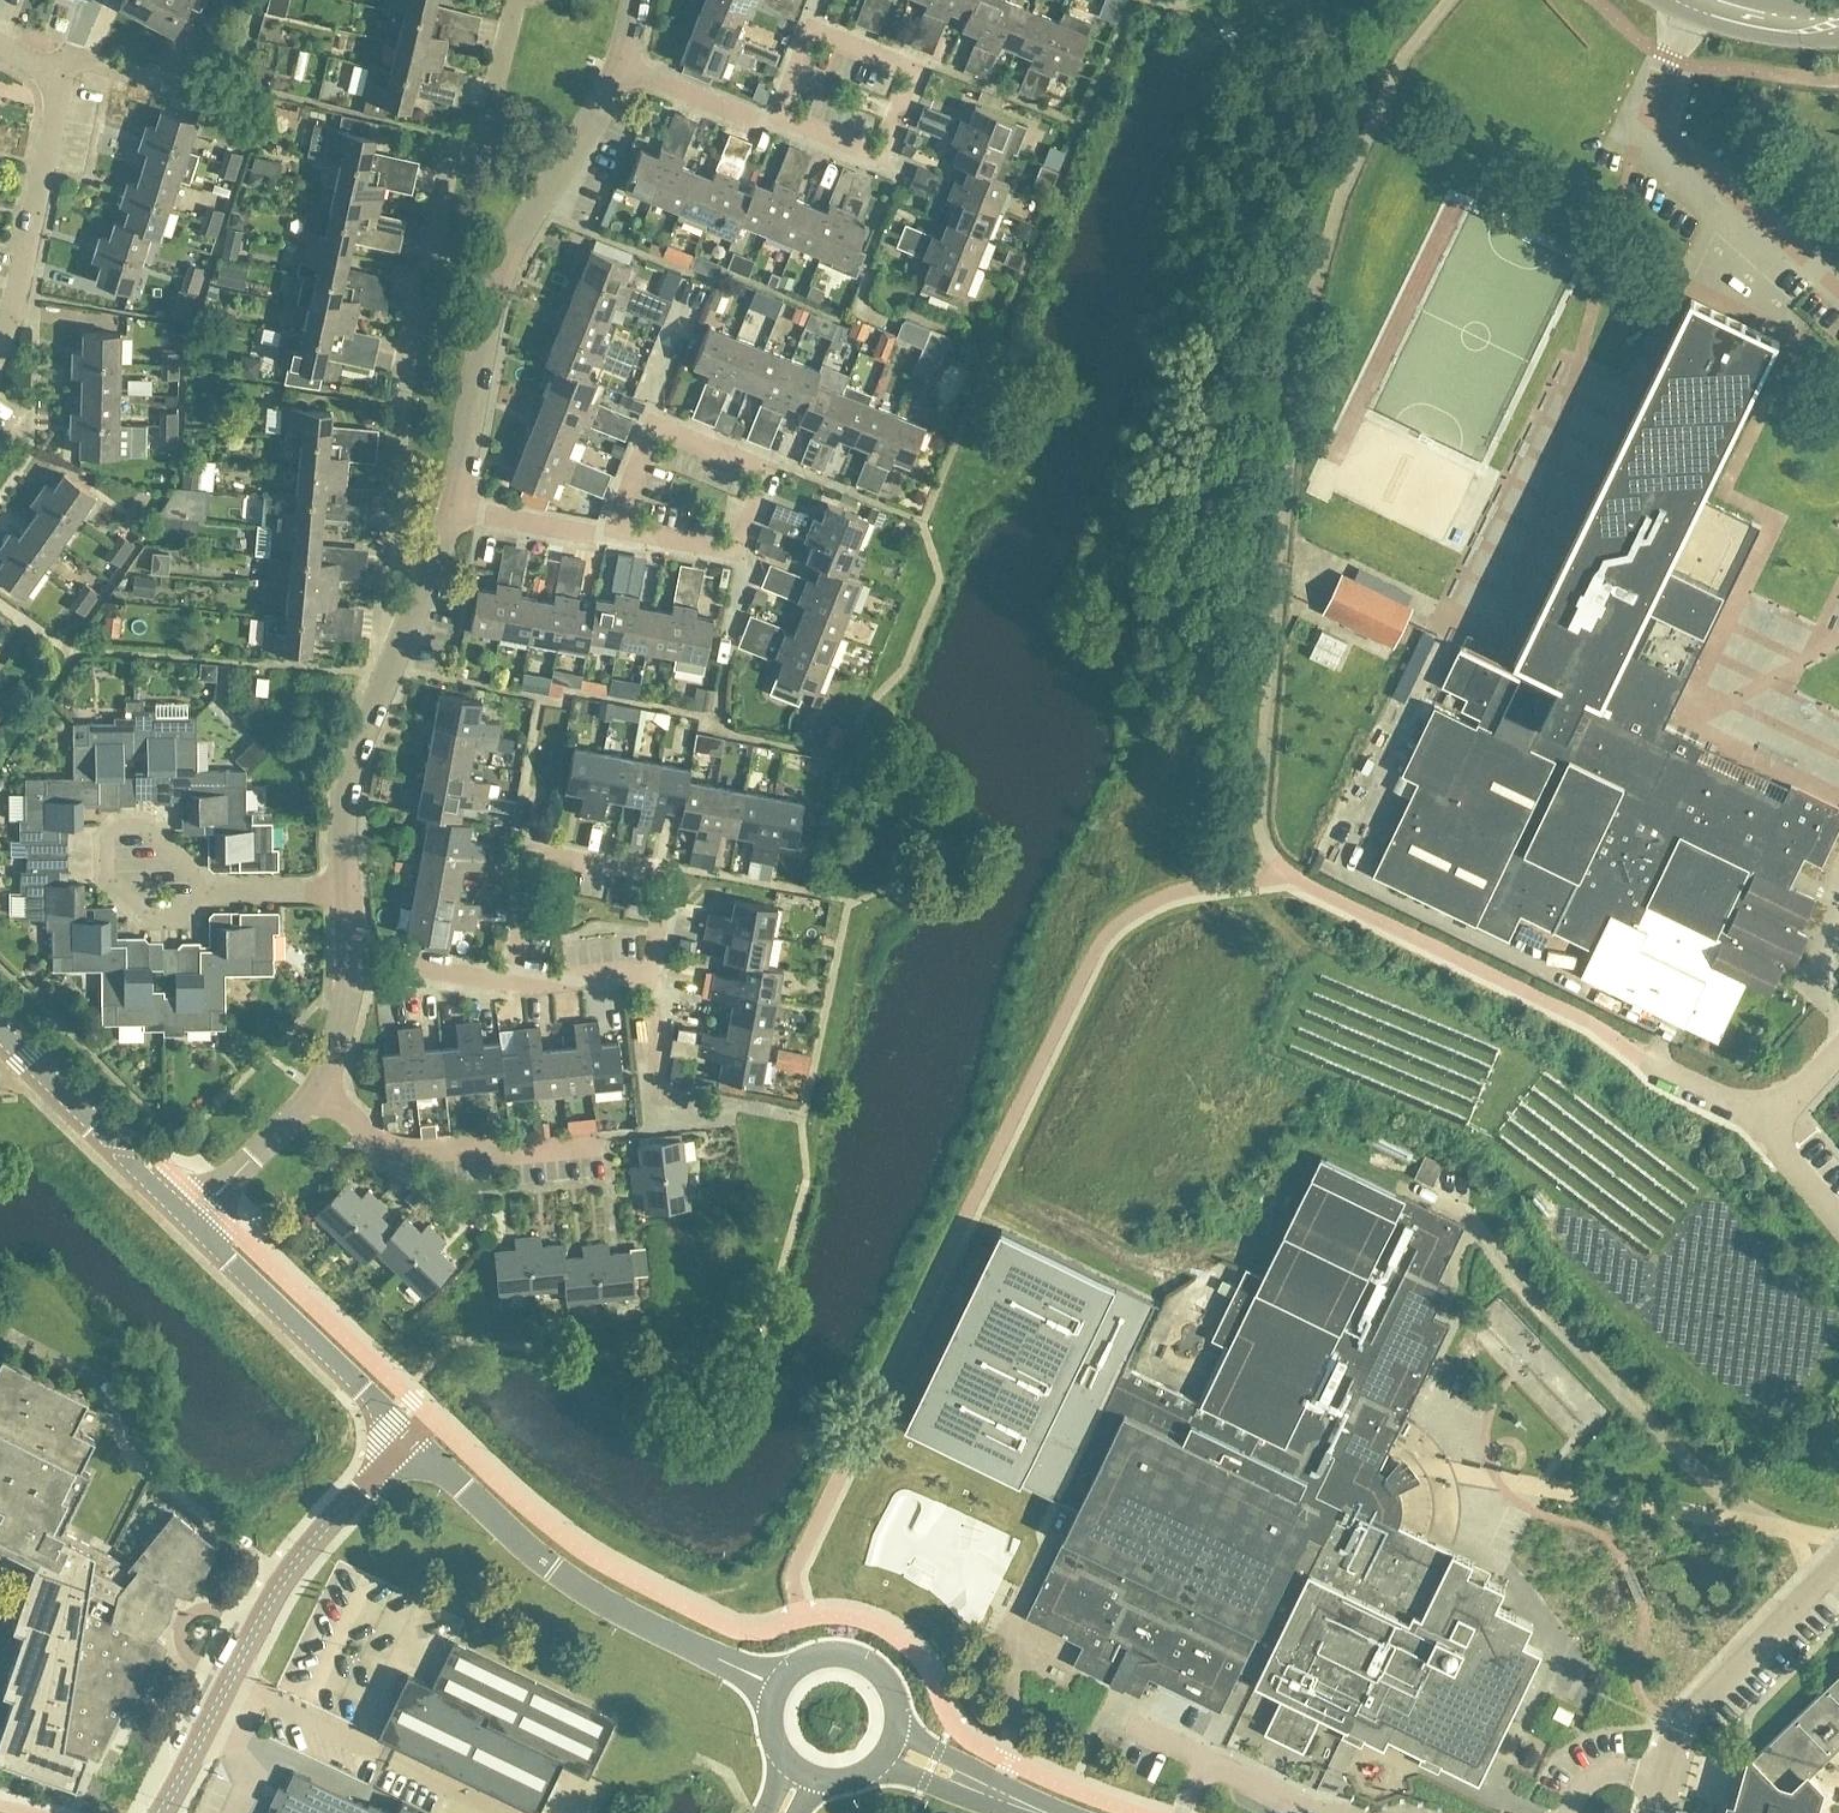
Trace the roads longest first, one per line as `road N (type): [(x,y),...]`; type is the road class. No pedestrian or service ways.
road 1 (residential): [(160,1812),(278,1591),(411,1437)]
road 2 (residential): [(454,507),(361,725),(338,806),(346,889)]
road 3 (residential): [(702,1652),(552,1570),(411,1437)]
road 4 (residential): [(650,972),(666,881),(534,857),(509,981)]
road 5 (unclassified): [(1656,1812),(1670,1753),(1707,1693),(1838,1560)]
road 6 (residential): [(609,1137),(402,1152),(315,1093)]
road 7 (residential): [(190,1221),(411,1437)]
road 8 (residential): [(0,341),(49,148),(55,102),(37,67)]
road 9 (residential): [(434,255),(452,153),(494,117),(525,0)]
road 10 (residential): [(391,520),(400,398),(434,255)]
road 11 (residential): [(210,896),(147,831),(122,828),(108,847),(104,875),(142,912),(190,917)]
road 12 (residential): [(497,272),(454,507)]
road 13 (residential): [(618,70),(497,272)]
road 14 (residential): [(739,555),(769,474),(657,430)]
road 15 (residential): [(882,159),(913,72),(809,32)]
road 16 (residential): [(650,972),(662,1112),(717,1113)]
road 17 (primary): [(1657,0),(1738,30),(1838,38)]
road 18 (residential): [(315,1093),(190,1221)]
road 19 (tertiary): [(1047,1812),(896,1725)]
road 20 (residential): [(122,1152),(0,1036)]
road 21 (residential): [(777,118),(758,120),(618,70)]
road 22 (residential): [(615,535),(454,507)]
road 23 (tertiary): [(896,1725),(887,1683),(859,1660),(814,1656),(786,1674)]
road 24 (residential): [(509,981),(380,961),(355,966)]
road 25 (tertiary): [(874,1767),(1016,1812)]
road 26 (residential): [(657,430),(652,384),(692,294)]
road 27 (residential): [(650,972),(538,985),(509,981)]
road 28 (residential): [(346,889),(210,896)]
road 29 (residential): [(166,90),(66,62),(37,67)]
road 30 (residential): [(355,966),(315,1093)]
road 31 (unclassified): [(1765,1130),(1652,1068)]
road 32 (residential): [(739,555),(615,535)]

